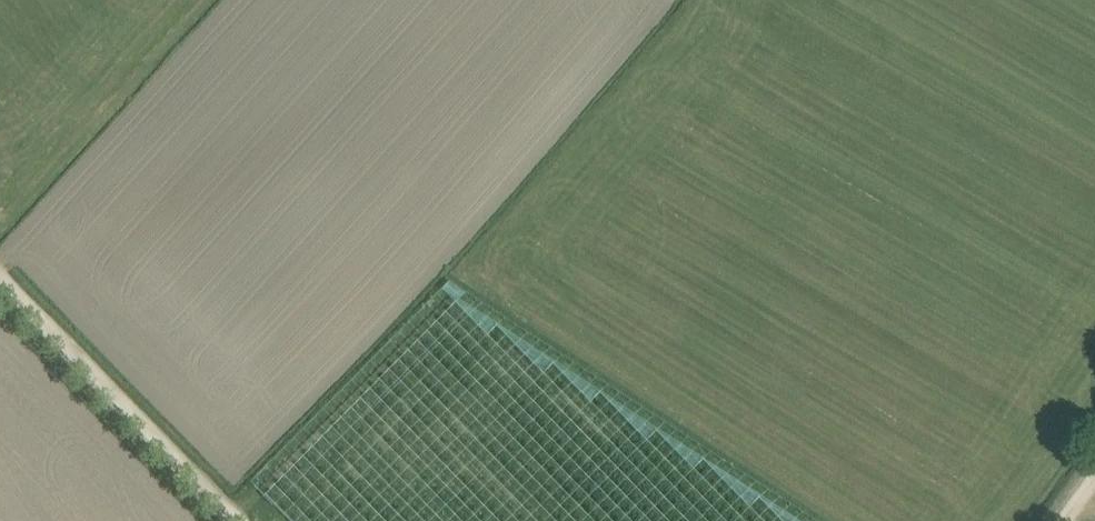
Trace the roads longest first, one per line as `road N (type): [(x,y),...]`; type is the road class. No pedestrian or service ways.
road 1 (track): [(235,520),(0,277)]

